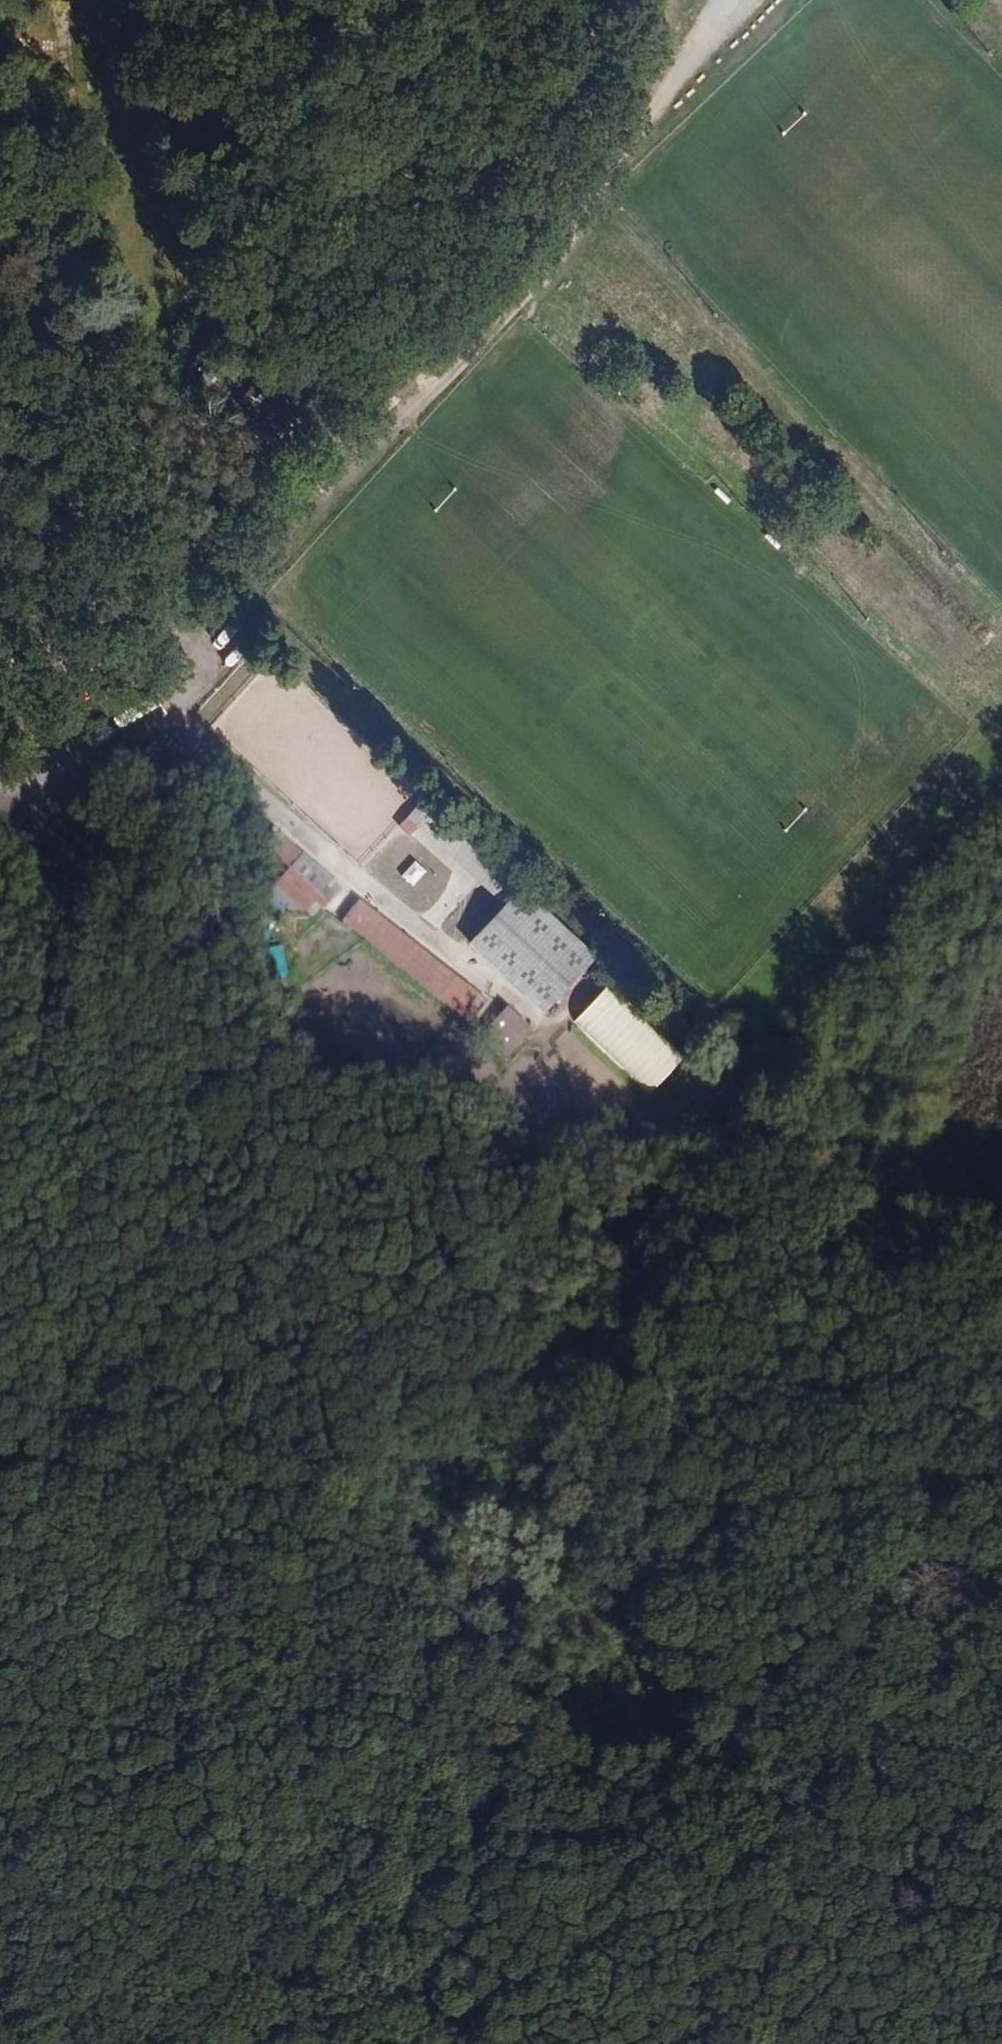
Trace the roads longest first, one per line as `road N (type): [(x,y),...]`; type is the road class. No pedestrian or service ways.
road 1 (track): [(2,865),(64,1369),(141,1642),(194,1787),(311,2043)]
road 2 (track): [(736,0),(559,230),(149,714),(2,865)]
road 3 (track): [(149,714),(548,1031)]
road 4 (track): [(0,560),(148,524)]

